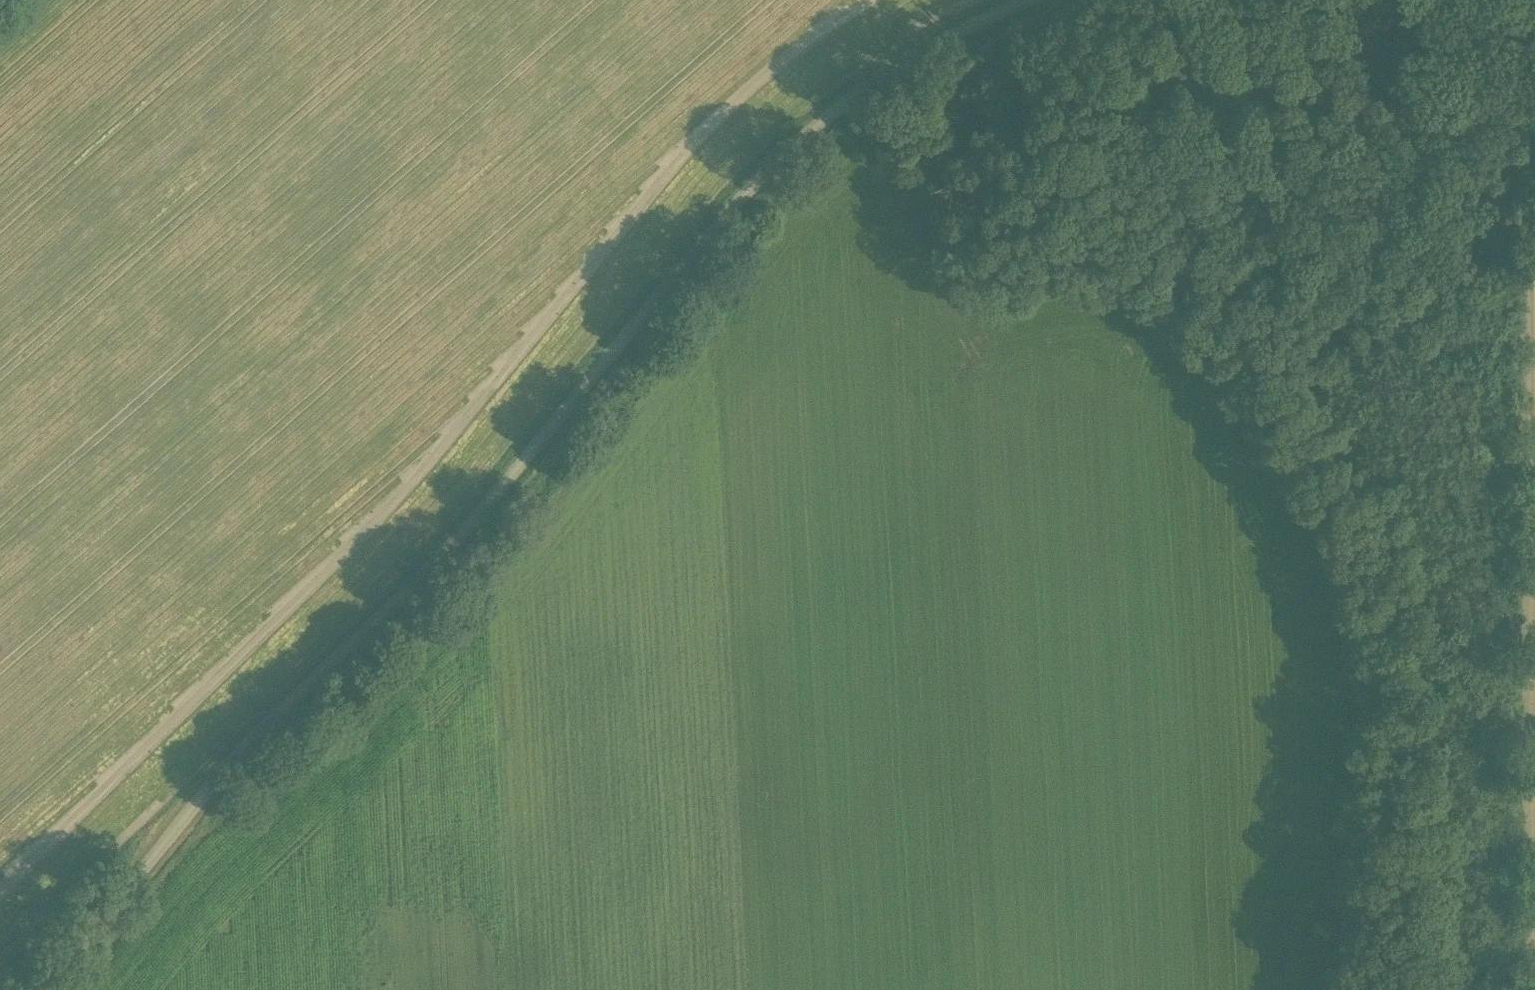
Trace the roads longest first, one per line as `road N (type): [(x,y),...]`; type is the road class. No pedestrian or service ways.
road 1 (unclassified): [(43,989),(223,768),(474,518),(749,184),(848,98),(1028,0)]
road 2 (unclassified): [(1534,836),(1524,0)]

